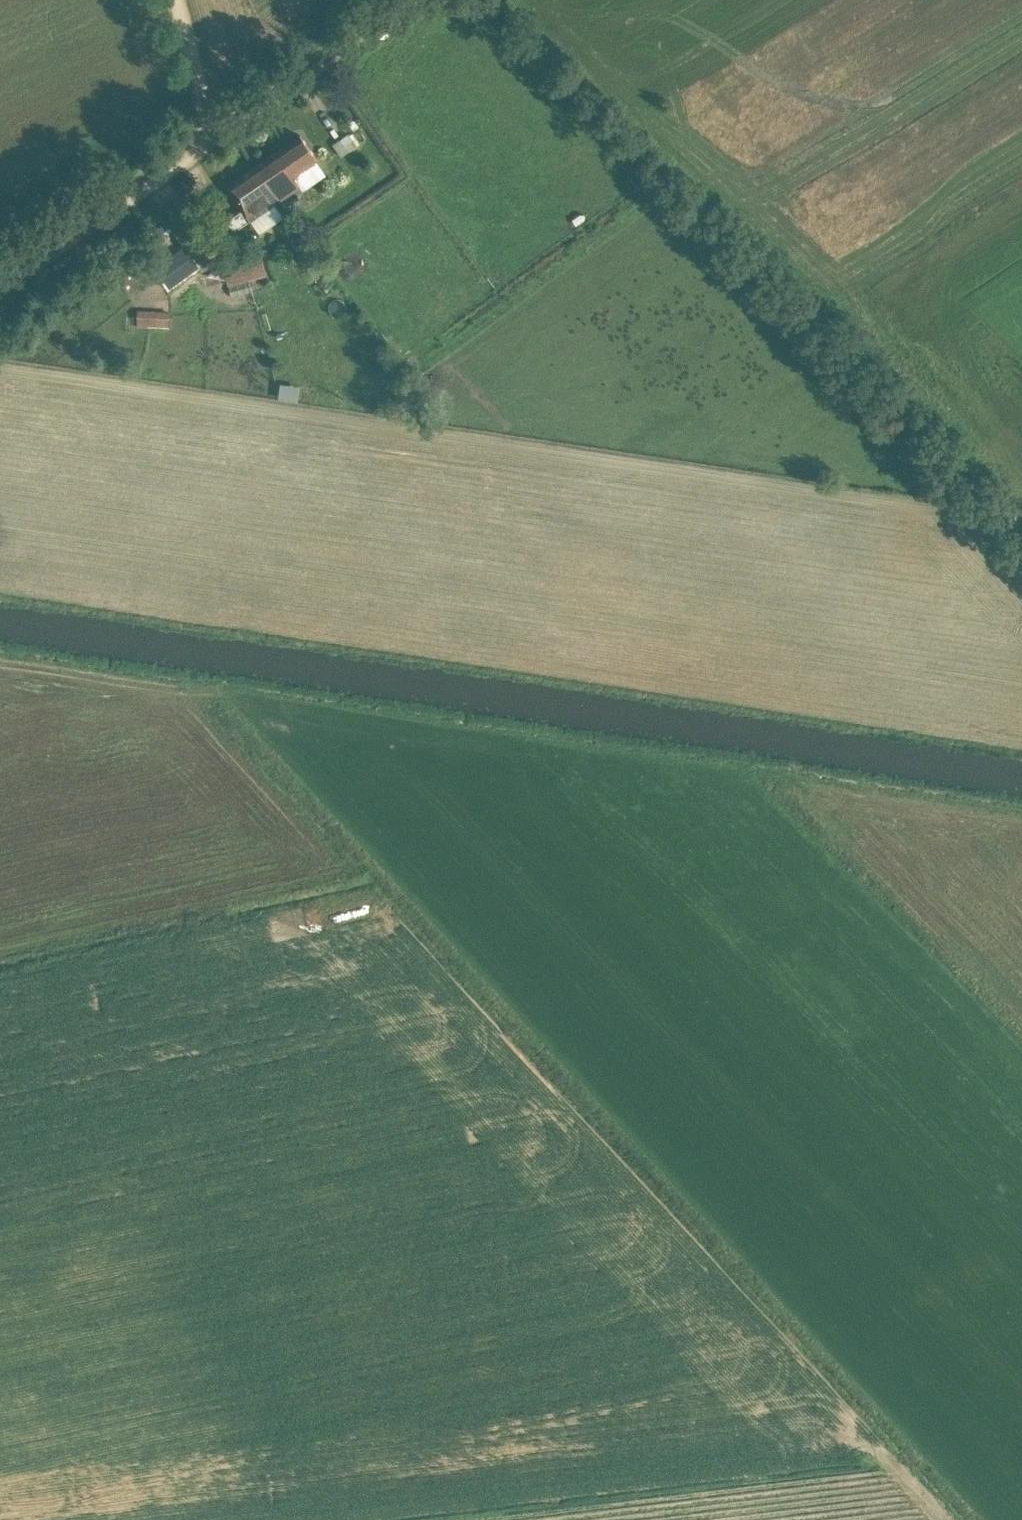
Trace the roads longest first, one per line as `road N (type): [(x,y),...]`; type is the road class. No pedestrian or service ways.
road 1 (track): [(204,144),(424,0)]
road 2 (unclassified): [(0,285),(204,144)]
road 3 (track): [(204,144),(171,0)]

